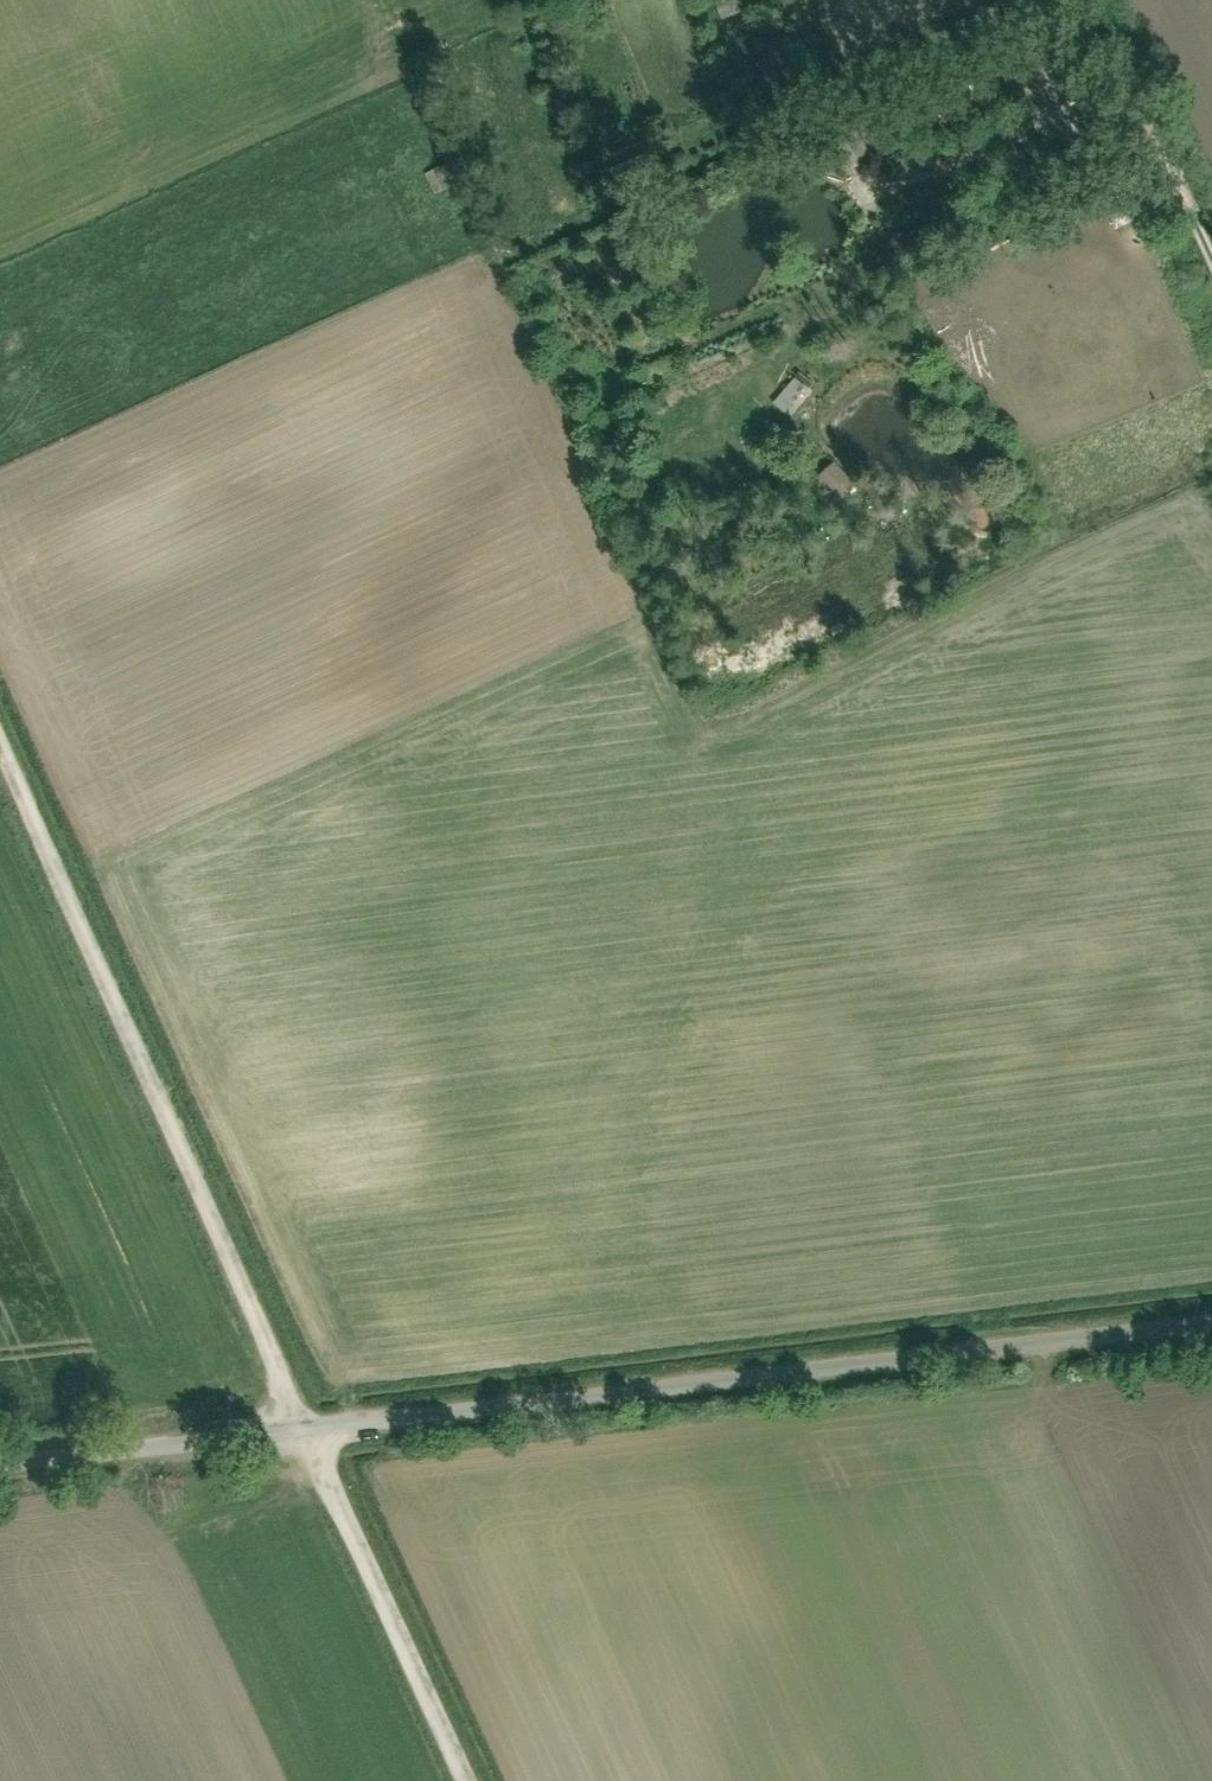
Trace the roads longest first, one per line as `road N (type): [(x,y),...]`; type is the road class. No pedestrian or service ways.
road 1 (unclassified): [(1211,1317),(0,1463)]
road 2 (track): [(0,747),(283,1366),(299,1429),(462,1780)]

